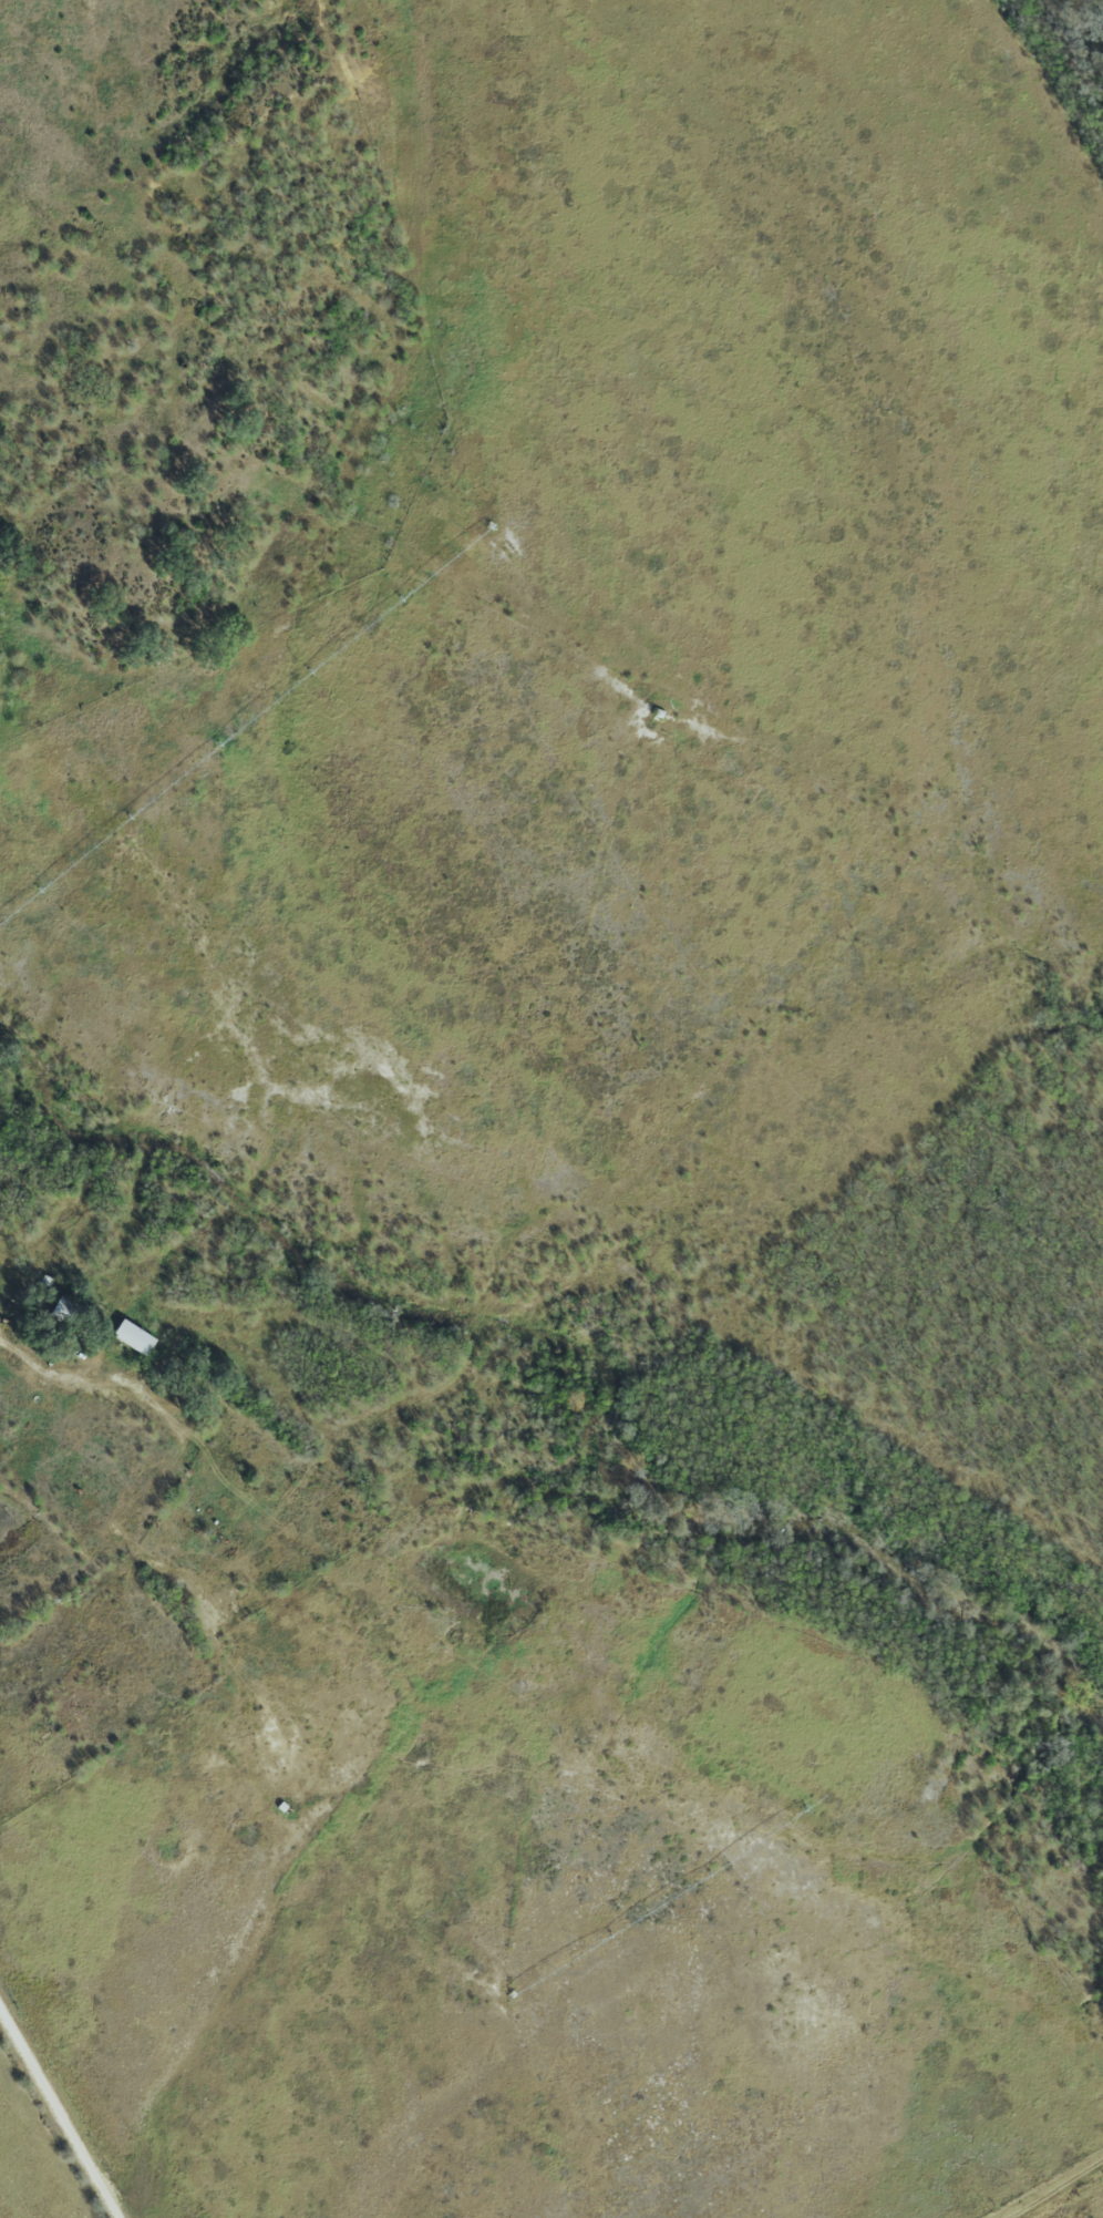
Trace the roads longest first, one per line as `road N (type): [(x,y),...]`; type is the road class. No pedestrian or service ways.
road 1 (residential): [(116,2217),(0,2009)]

